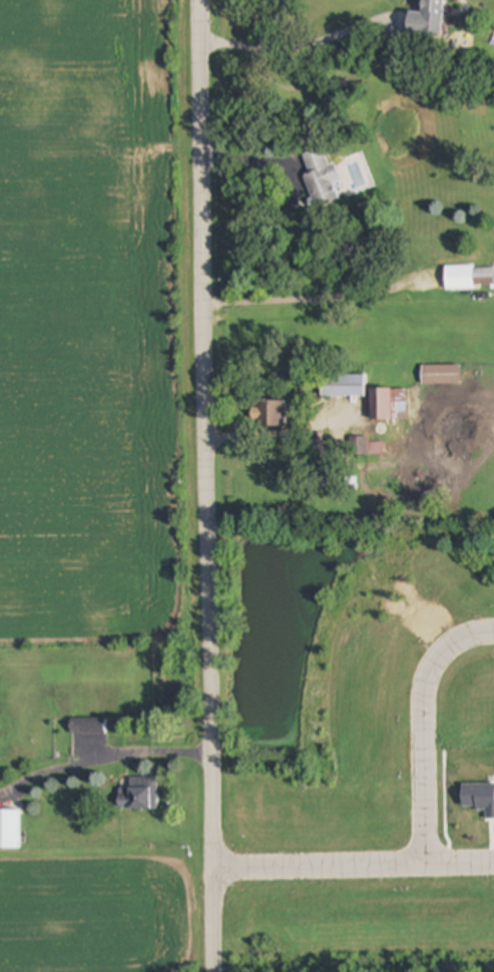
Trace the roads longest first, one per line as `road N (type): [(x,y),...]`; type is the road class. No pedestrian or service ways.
road 1 (secondary): [(220,732),(209,0)]
road 2 (residential): [(212,868),(493,862)]
road 3 (residential): [(425,863),(426,684),(451,644),(493,631)]
road 4 (secondary): [(212,971),(220,732)]

